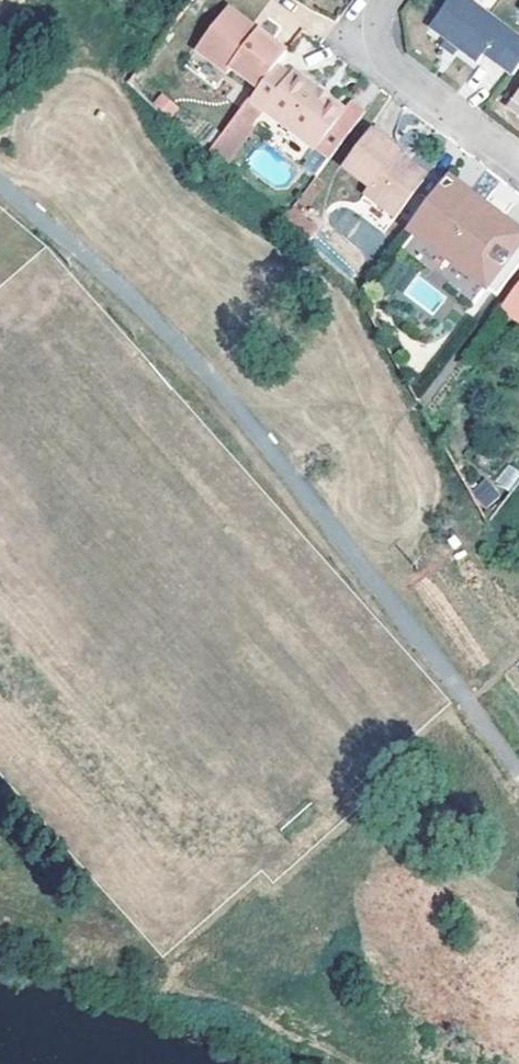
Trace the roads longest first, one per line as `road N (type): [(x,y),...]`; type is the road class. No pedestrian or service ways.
road 1 (residential): [(518,167),(391,67),(377,40),(387,0)]

